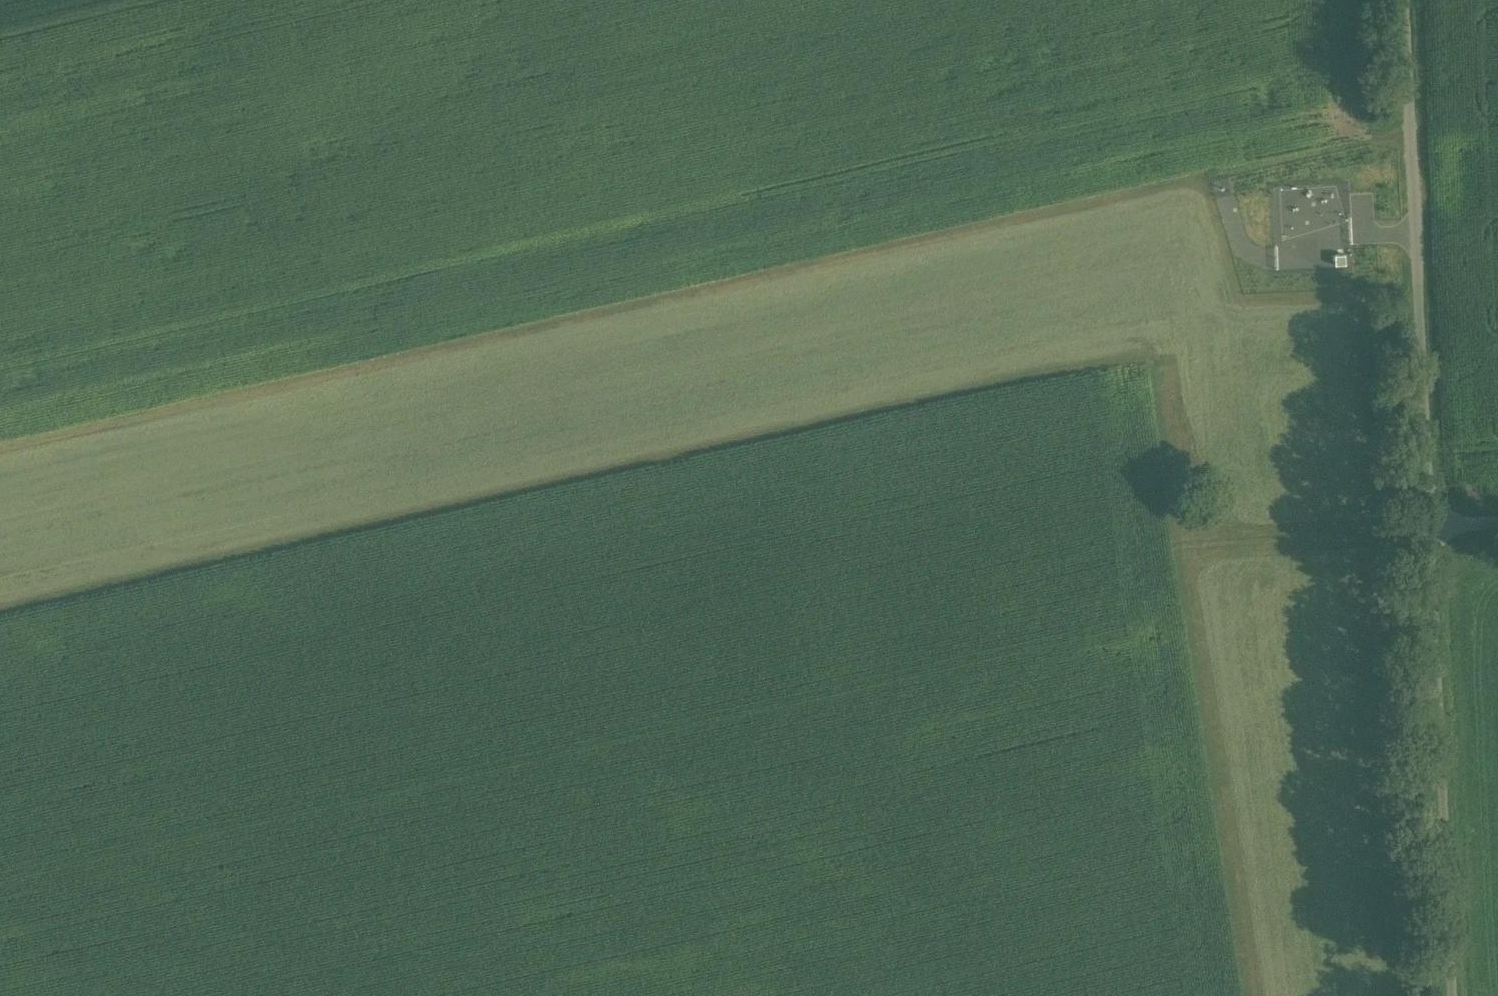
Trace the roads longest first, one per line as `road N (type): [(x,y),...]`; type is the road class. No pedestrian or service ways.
road 1 (unclassified): [(1430,519),(1399,0)]
road 2 (unclassified): [(1460,995),(1430,519)]

